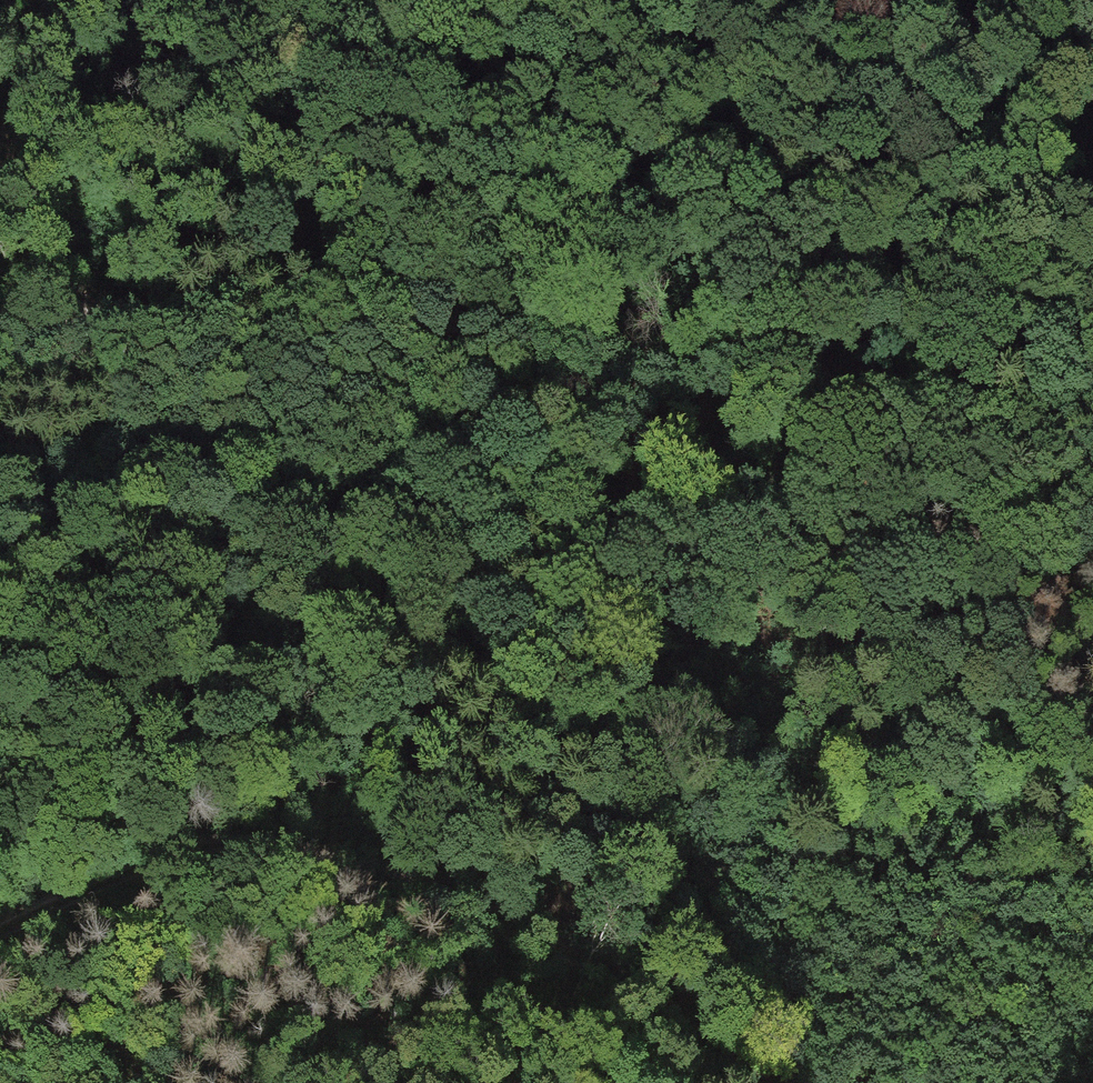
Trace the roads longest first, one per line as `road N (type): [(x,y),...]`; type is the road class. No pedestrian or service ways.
road 1 (track): [(0,452),(149,453),(295,497),(419,565),(522,595),(783,698),(941,796),(1092,861)]
road 2 (track): [(0,375),(67,346),(99,347),(166,315),(342,315),(912,405),(1092,448)]
road 3 (track): [(0,935),(167,853),(235,839),(353,861),(548,937),(783,1082)]
road 4 (track): [(0,322),(166,315)]

